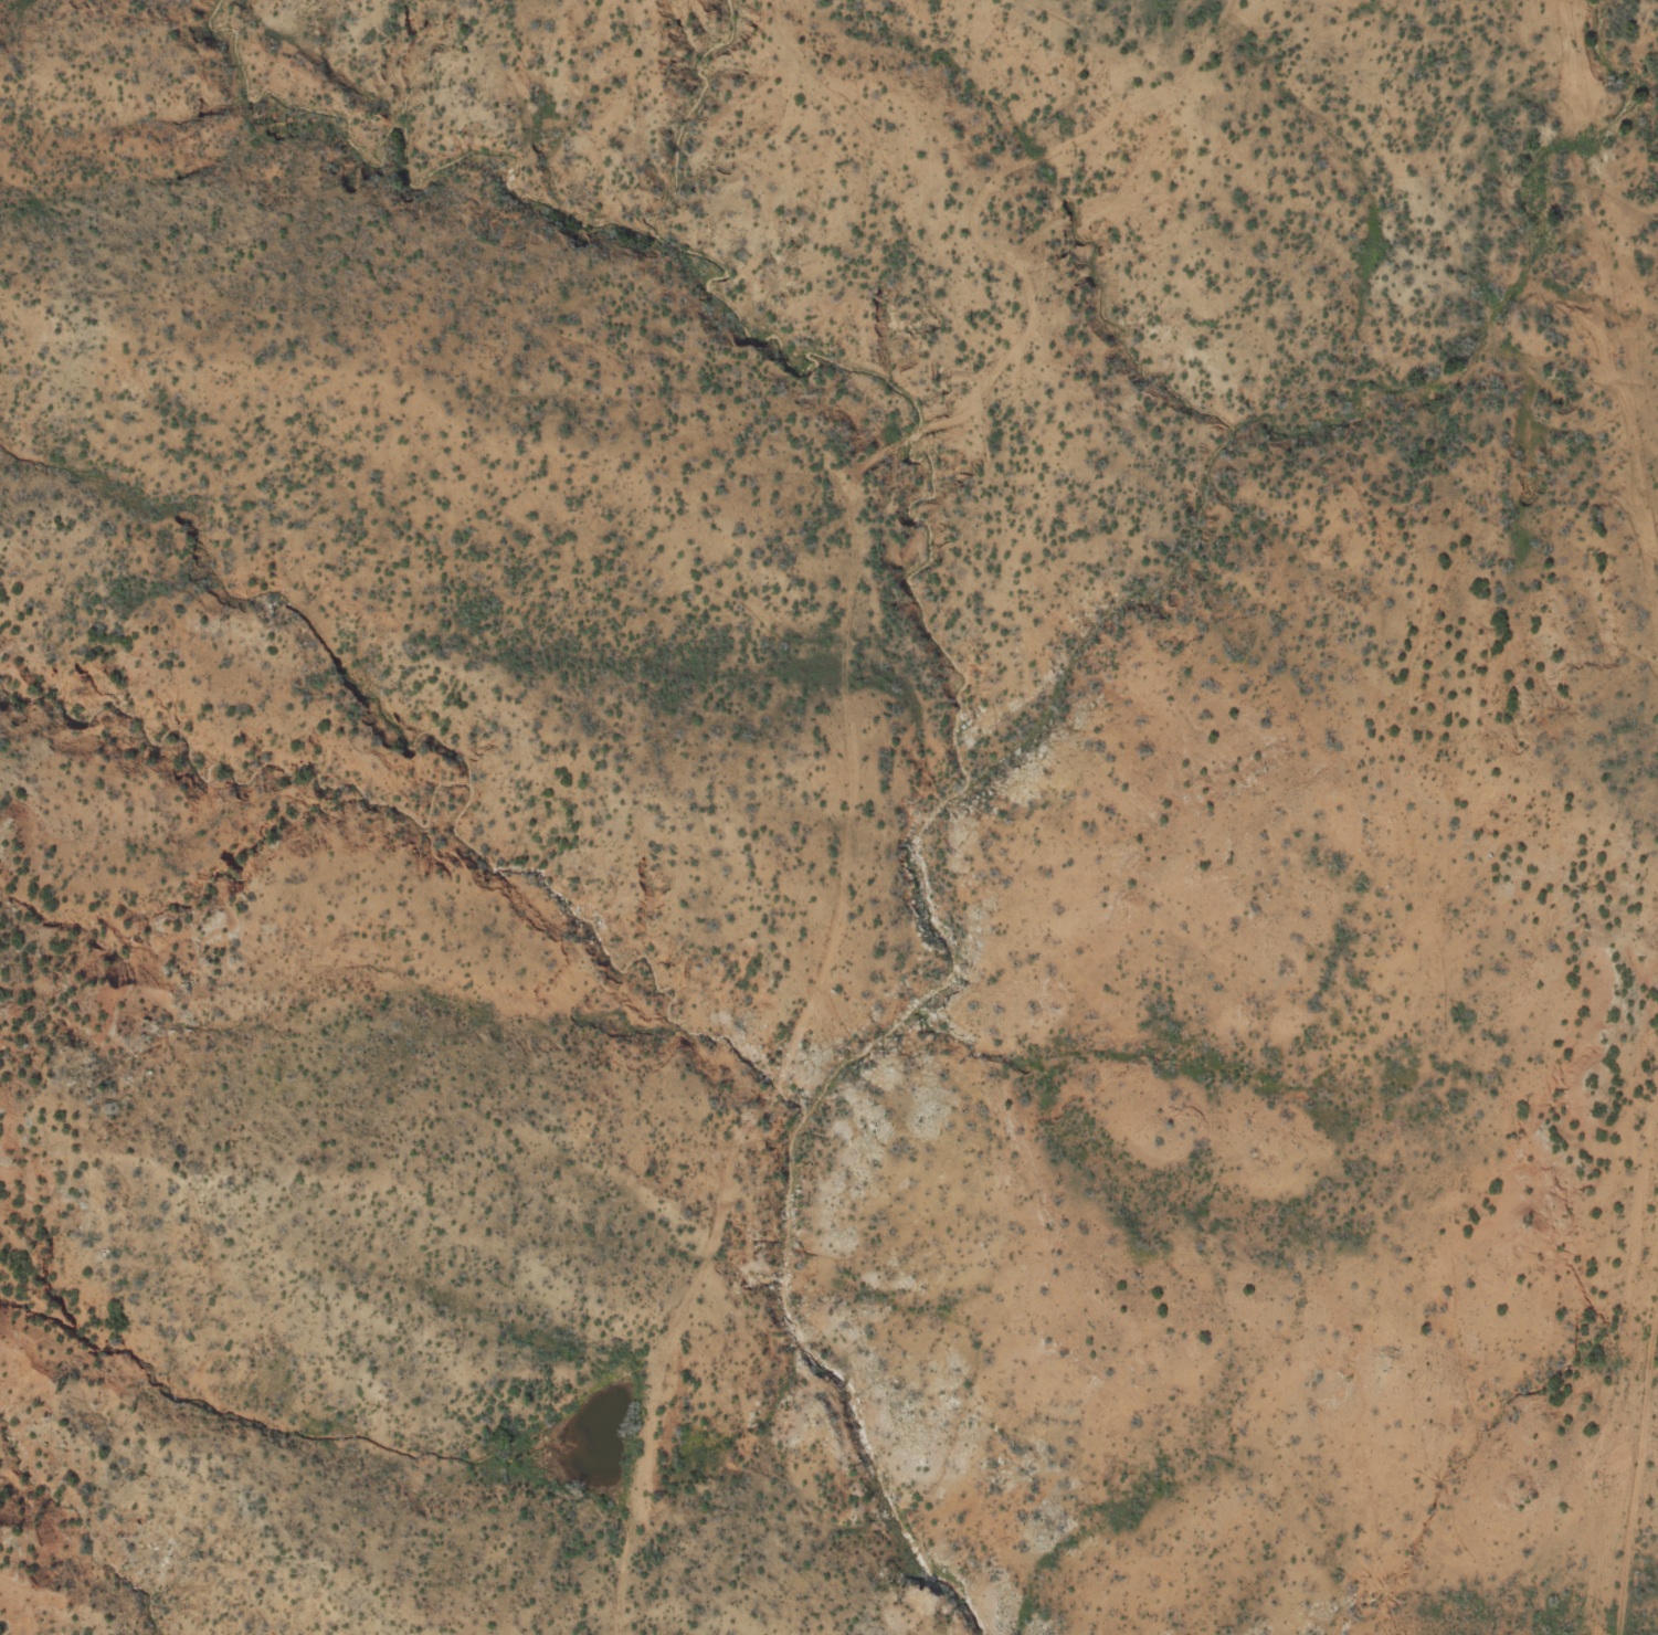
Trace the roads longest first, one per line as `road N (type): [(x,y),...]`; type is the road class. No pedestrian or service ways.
road 1 (residential): [(1617,1634),(1618,1596),(1647,1528),(1657,1466)]

